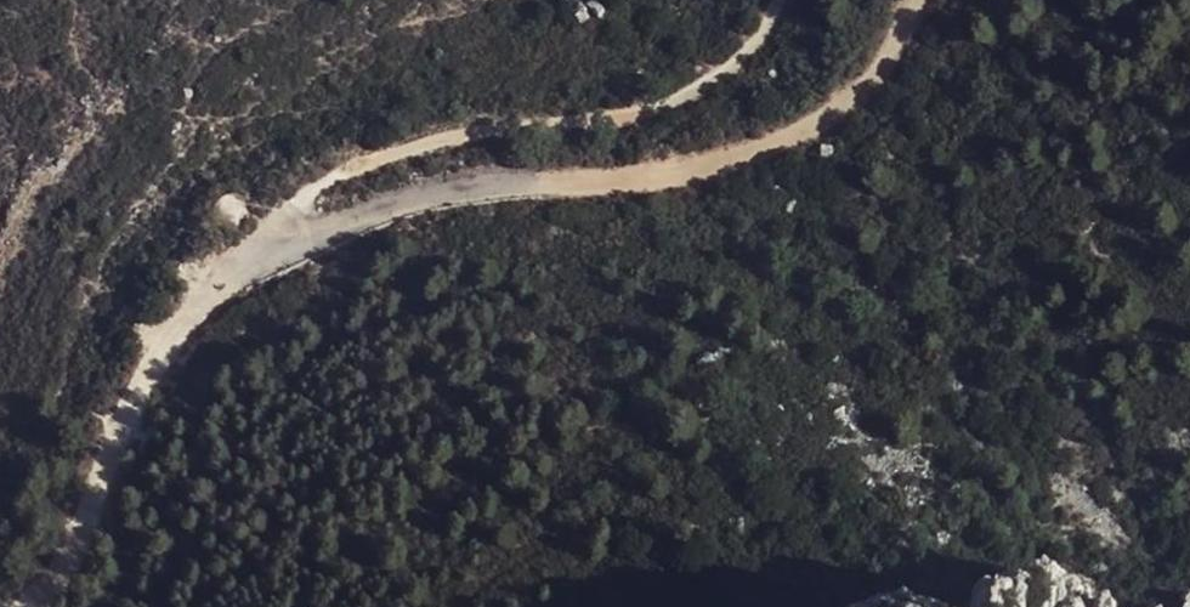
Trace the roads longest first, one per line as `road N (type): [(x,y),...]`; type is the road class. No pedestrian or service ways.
road 1 (track): [(268,256),(430,196),(684,172),(749,154),(818,125),(872,87),(920,0)]
road 2 (track): [(780,0),(737,64),(669,106),(486,131),(359,168),(292,205),(268,256)]
road 3 (track): [(31,606),(78,544),(125,423),(159,361),(195,311),(268,256)]

